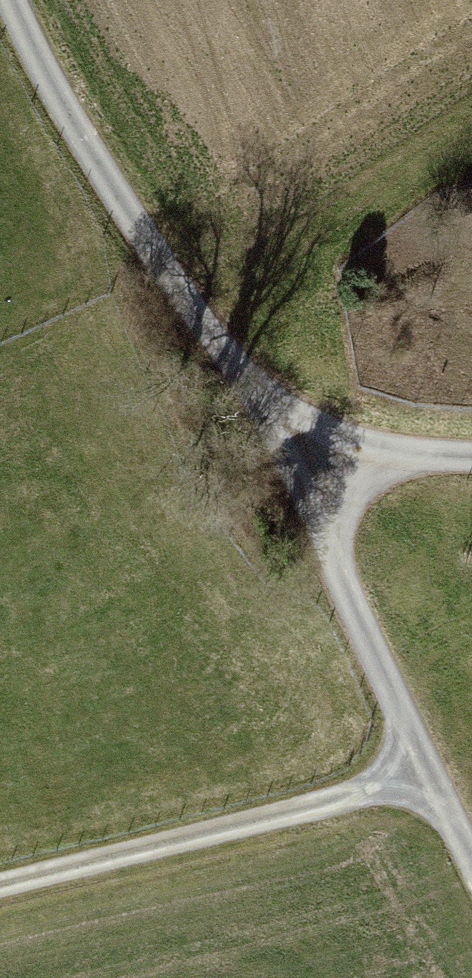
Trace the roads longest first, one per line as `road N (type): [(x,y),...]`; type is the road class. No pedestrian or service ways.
road 1 (track): [(9,0),(301,473),(429,784)]
road 2 (track): [(0,894),(429,784)]
road 3 (track): [(471,466),(301,473)]

